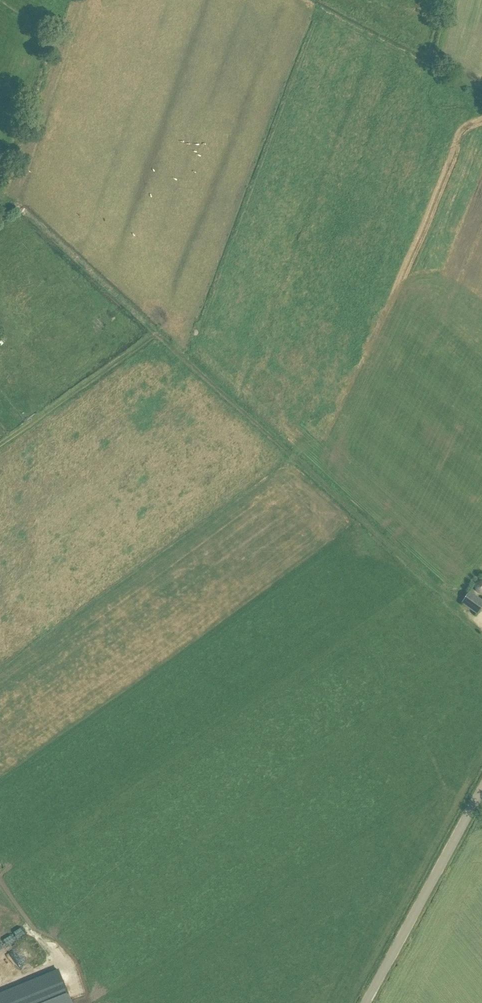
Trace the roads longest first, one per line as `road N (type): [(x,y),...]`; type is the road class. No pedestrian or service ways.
road 1 (track): [(13,201),(481,625)]
road 2 (unclassified): [(362,1002),(481,786)]
road 3 (track): [(80,0),(13,201),(0,211)]
road 4 (track): [(154,334),(0,443)]

